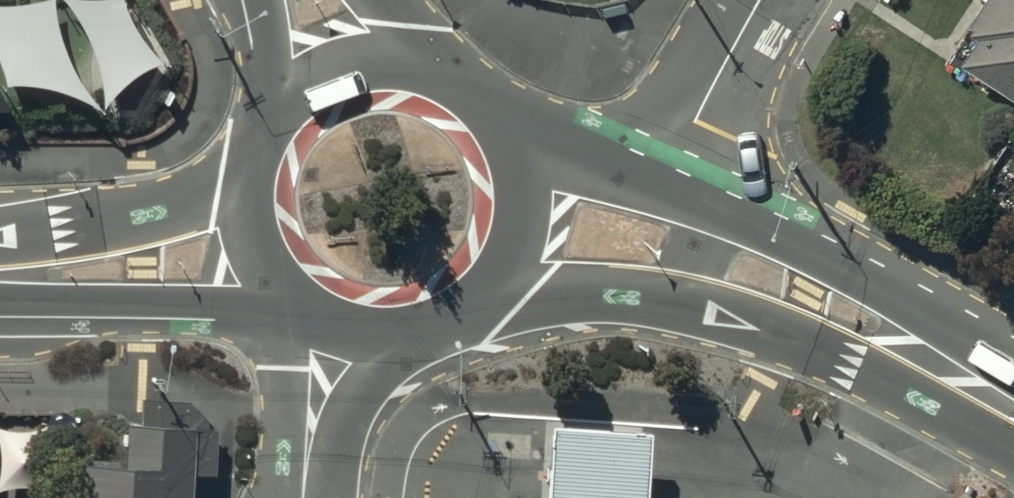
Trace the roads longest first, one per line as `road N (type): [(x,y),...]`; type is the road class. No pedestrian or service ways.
road 1 (secondary): [(1013,420),(795,305),(605,230)]
road 2 (secondary): [(336,77),(376,67),(418,69),(457,84),(489,110),(512,144),(523,214)]
road 3 (residential): [(605,230),(688,119),(760,0)]
road 4 (secondary): [(523,214),(504,270),(485,294),(434,326),(363,331),(315,310)]
road 5 (secondary): [(265,247),(0,271)]
road 6 (secondary): [(265,247),(256,198),(266,148),(294,106),(336,77)]
road 7 (residential): [(315,310),(306,497)]

